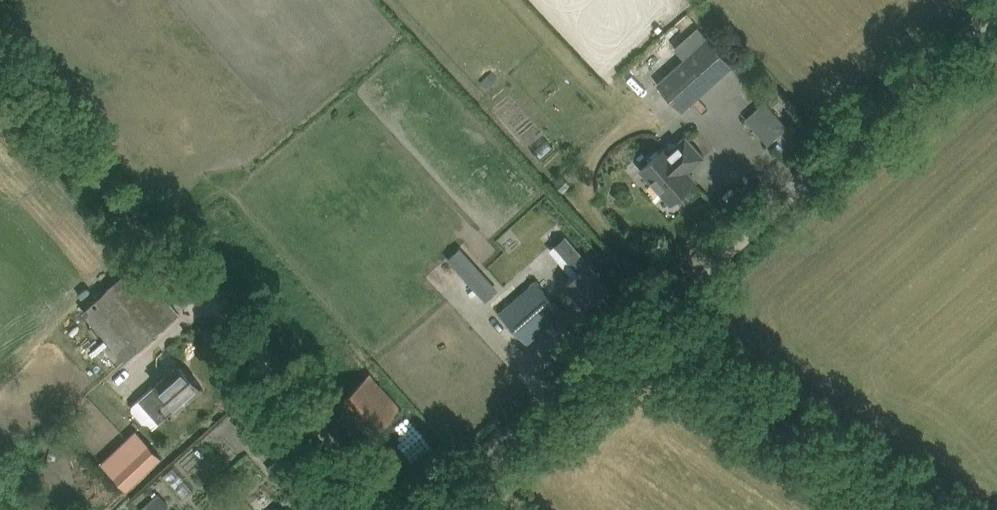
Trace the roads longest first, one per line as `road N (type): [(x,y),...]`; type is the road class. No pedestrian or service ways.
road 1 (unclassified): [(430,509),(996,5)]
road 2 (track): [(393,509),(0,71)]

